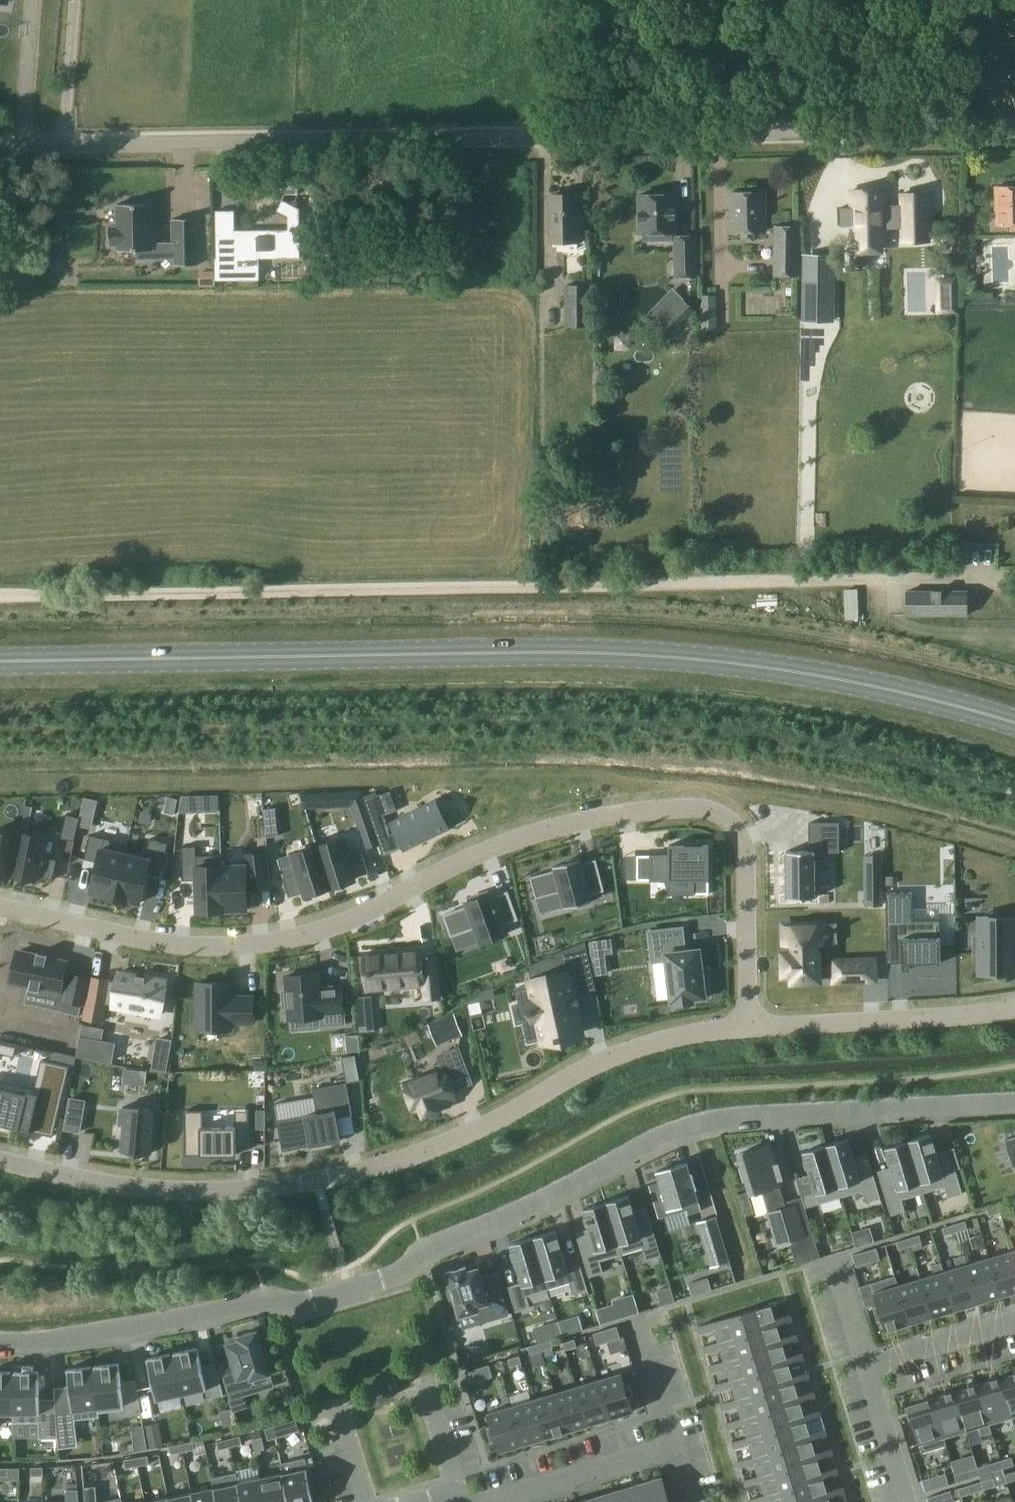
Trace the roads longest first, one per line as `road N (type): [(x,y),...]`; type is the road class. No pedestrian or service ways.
road 1 (residential): [(1014,1102),(688,1126),(539,1204),(421,1248),(395,1275),(305,1301),(268,1298),(113,1331),(0,1340)]
road 2 (secondary): [(1014,723),(823,678),(573,650),(0,661)]
road 3 (unclassified): [(0,146),(1014,127)]
road 4 (residential): [(746,1026),(744,848),(740,834),(711,810),(618,814),(538,832),(334,926),(274,942),(170,943),(0,907)]
road 5 (residential): [(0,1160),(176,1191),(318,1182),(464,1137),(623,1052),(746,1026)]
road 6 (residential): [(746,1026),(1014,1009)]
road 7 (residential): [(502,1501),(672,1450)]
road 8 (residential): [(867,1368),(1014,1323)]
road 9 (residential): [(906,1501),(867,1368)]
road 10 (residential): [(632,1318),(672,1450)]

